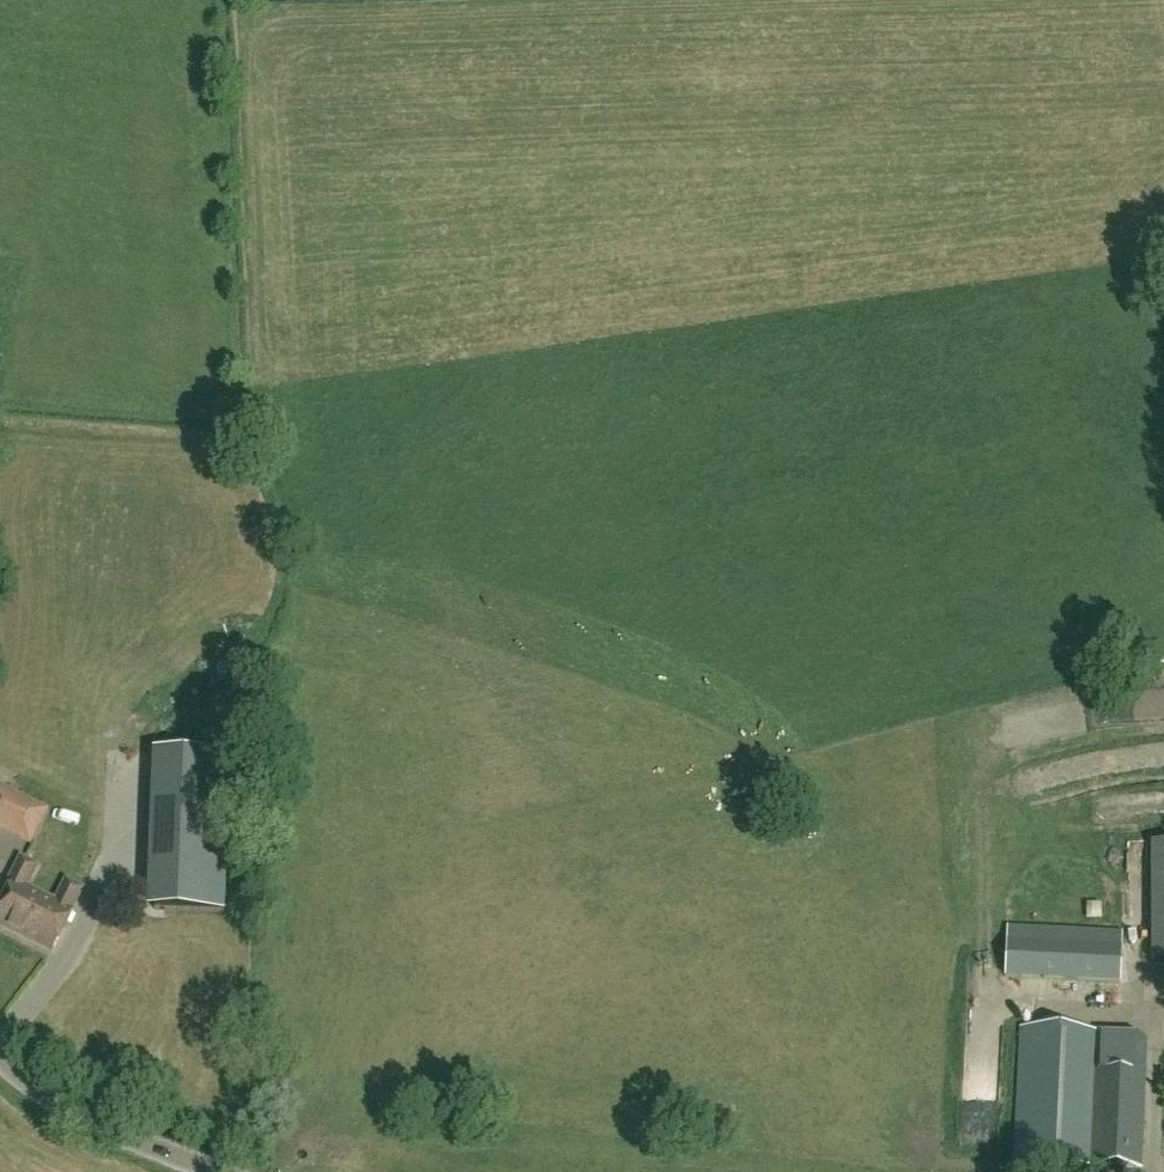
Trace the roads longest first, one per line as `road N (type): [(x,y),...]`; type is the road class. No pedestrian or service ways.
road 1 (unclassified): [(216,1171),(62,1107),(0,1059)]

